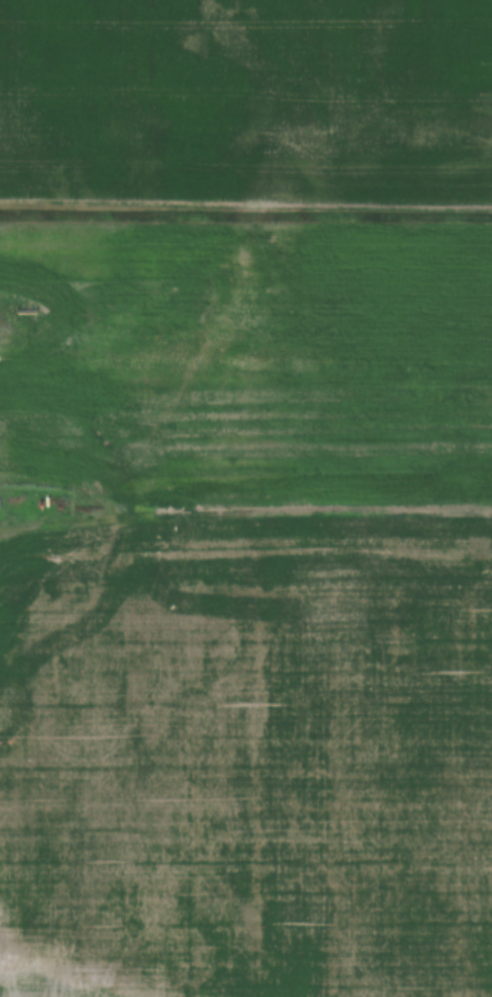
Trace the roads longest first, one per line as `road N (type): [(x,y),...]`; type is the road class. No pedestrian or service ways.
road 1 (track): [(0,523),(101,507),(491,509)]
road 2 (track): [(0,207),(491,210)]

